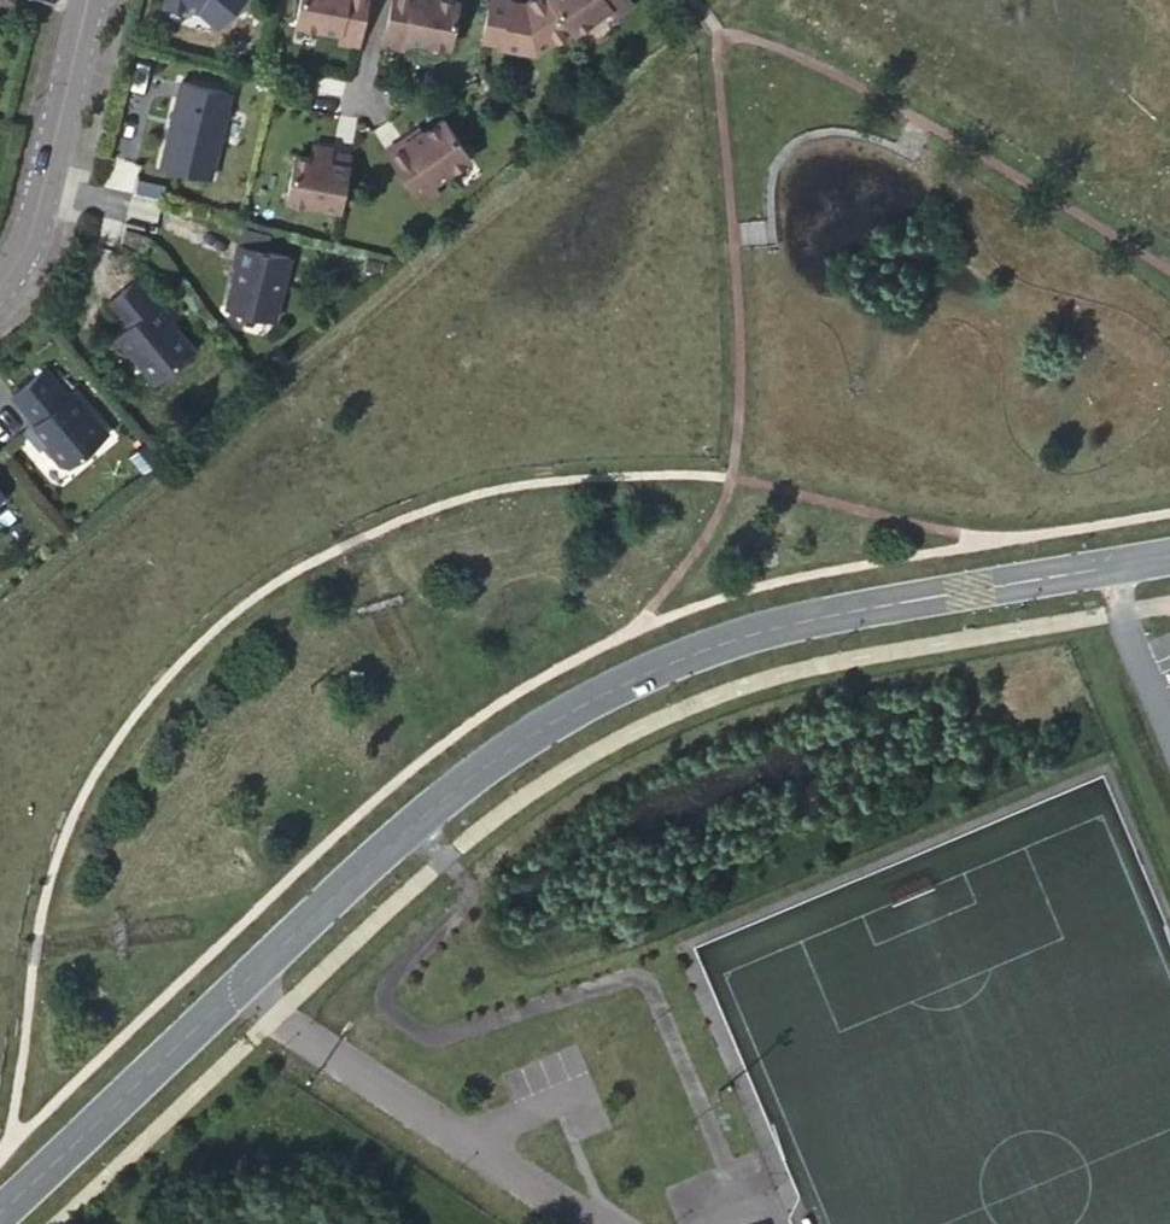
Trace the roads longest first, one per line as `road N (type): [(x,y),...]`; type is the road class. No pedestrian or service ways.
road 1 (unclassified): [(259,970),(271,1018),(601,1223)]
road 2 (residential): [(0,273),(18,256),(78,0)]

